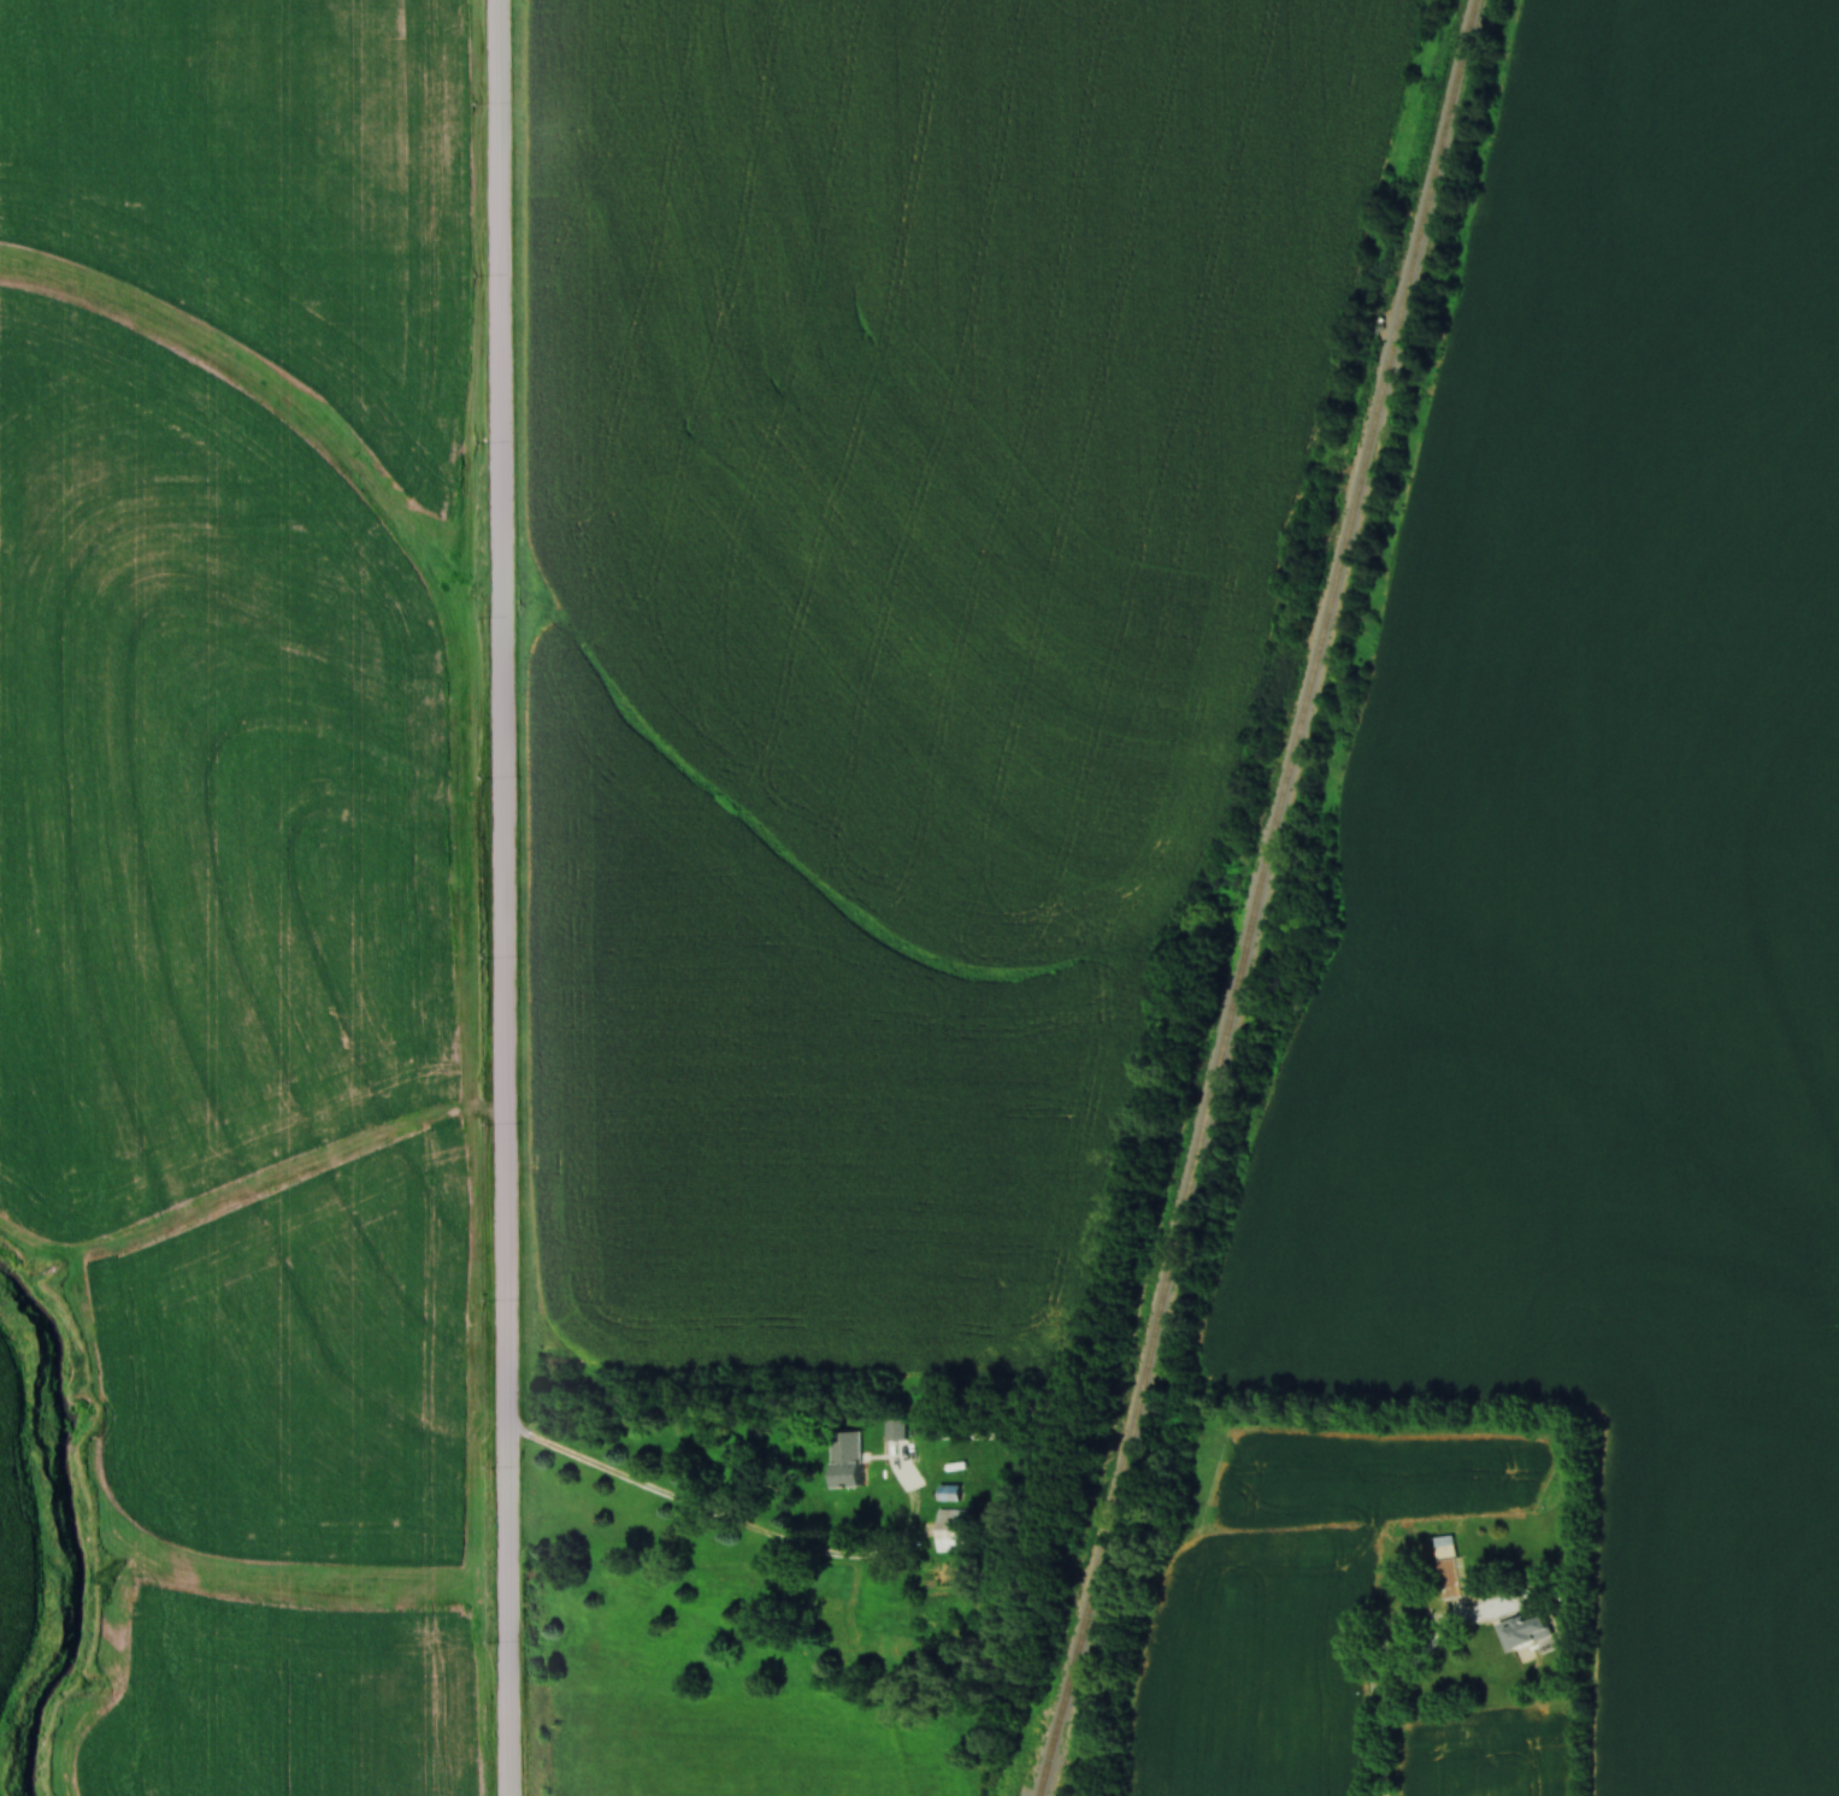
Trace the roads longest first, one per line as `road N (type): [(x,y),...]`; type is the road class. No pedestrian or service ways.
road 1 (residential): [(502,0),(515,1795)]
road 2 (residential): [(512,1423),(574,1459),(735,1527),(868,1564),(908,1542),(925,1485)]

